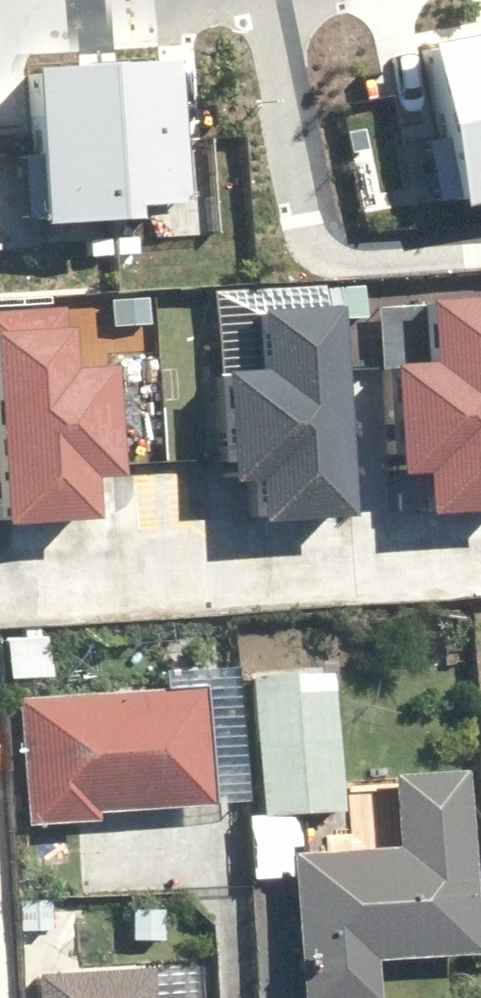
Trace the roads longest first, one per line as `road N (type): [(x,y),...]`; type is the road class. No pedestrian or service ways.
road 1 (residential): [(0,6),(124,0)]

